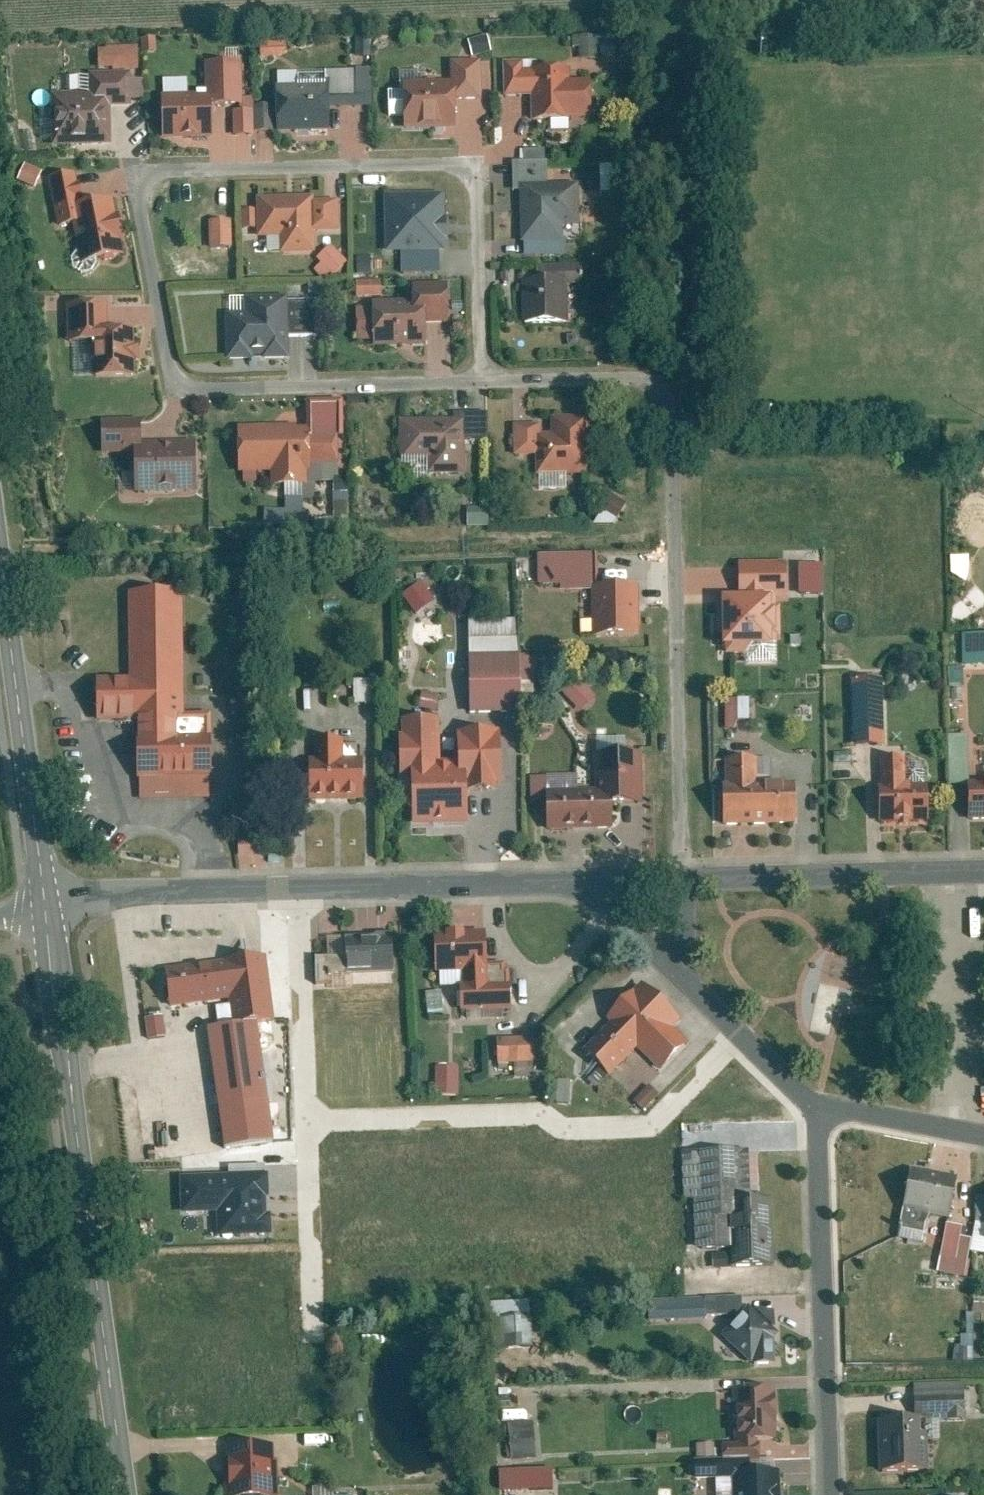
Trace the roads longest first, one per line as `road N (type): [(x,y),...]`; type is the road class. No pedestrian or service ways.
road 1 (residential): [(484,385),(479,179),(471,167),(172,171),(138,185),(153,298),(170,375),(183,388)]
road 2 (residential): [(688,872),(675,405),(666,385),(643,379),(484,385)]
road 3 (tertiary): [(43,915),(124,1494)]
road 4 (residential): [(307,1118),(538,1113),(567,1129),(651,1127),(744,1034)]
road 5 (residential): [(817,1107),(832,1494)]
road 6 (tertiary): [(0,564),(43,915)]
road 7 (residential): [(610,878),(299,888)]
road 8 (residential): [(183,388),(484,385)]
road 9 (residential): [(983,865),(688,872)]
road 10 (residential): [(299,888),(75,896),(43,915)]
road 11 (residential): [(299,888),(307,1118)]
road 12 (residential): [(307,1118),(314,1341)]
road 13 (residential): [(610,878),(608,898),(744,1034)]
road 14 (residential): [(817,1107),(983,1140)]

